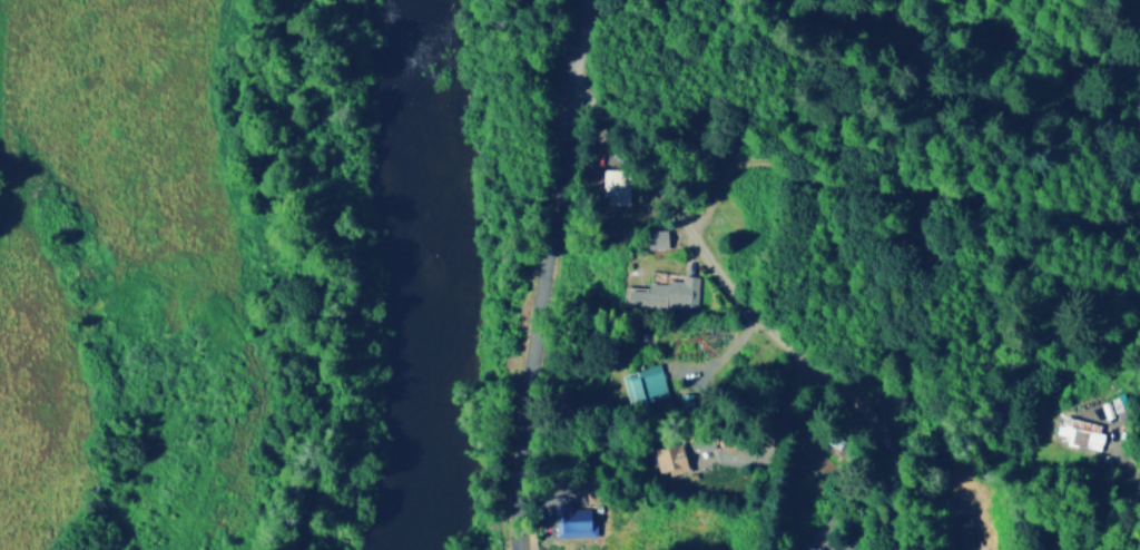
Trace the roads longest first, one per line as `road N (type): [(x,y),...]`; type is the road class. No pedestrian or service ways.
road 1 (residential): [(525,549),(589,0)]
road 2 (track): [(687,219),(744,166),(780,160),(876,196),(1054,210),(1139,244)]
road 3 (residential): [(687,219),(738,292),(869,409),(885,432),(905,515),(904,549)]
road 4 (residential): [(581,67),(687,219)]

